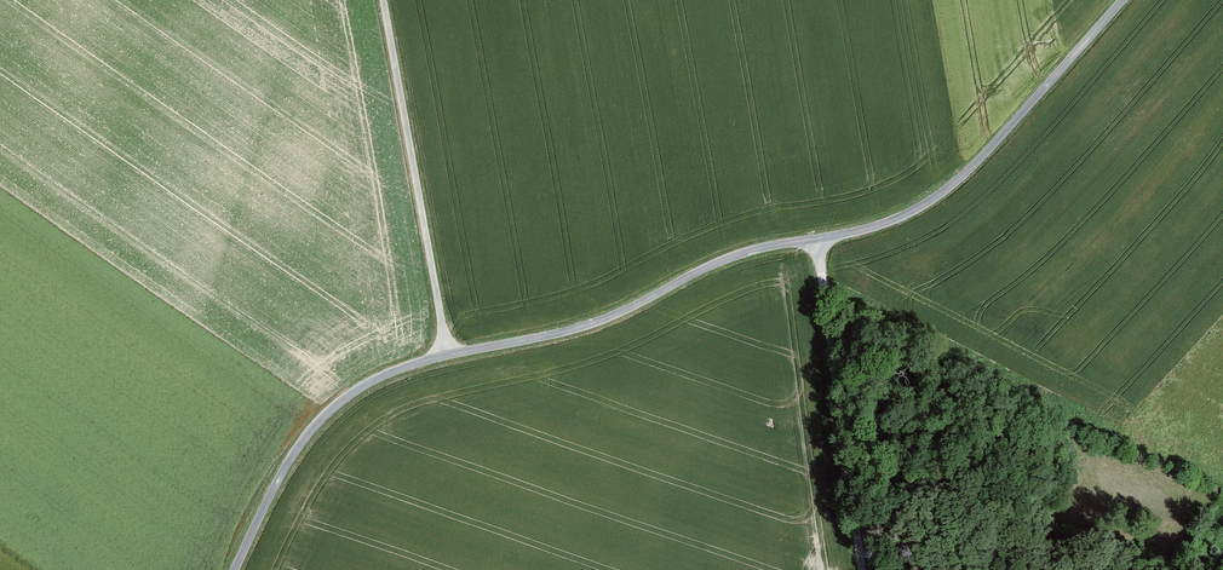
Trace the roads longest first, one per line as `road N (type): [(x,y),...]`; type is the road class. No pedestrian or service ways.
road 1 (tertiary): [(237,569),(312,431),(375,383),(448,358),(579,332),(752,253),(819,244),(919,211),(990,151),(1122,0)]
road 2 (track): [(448,358),(383,0)]
road 3 (track): [(819,244),(869,569)]

